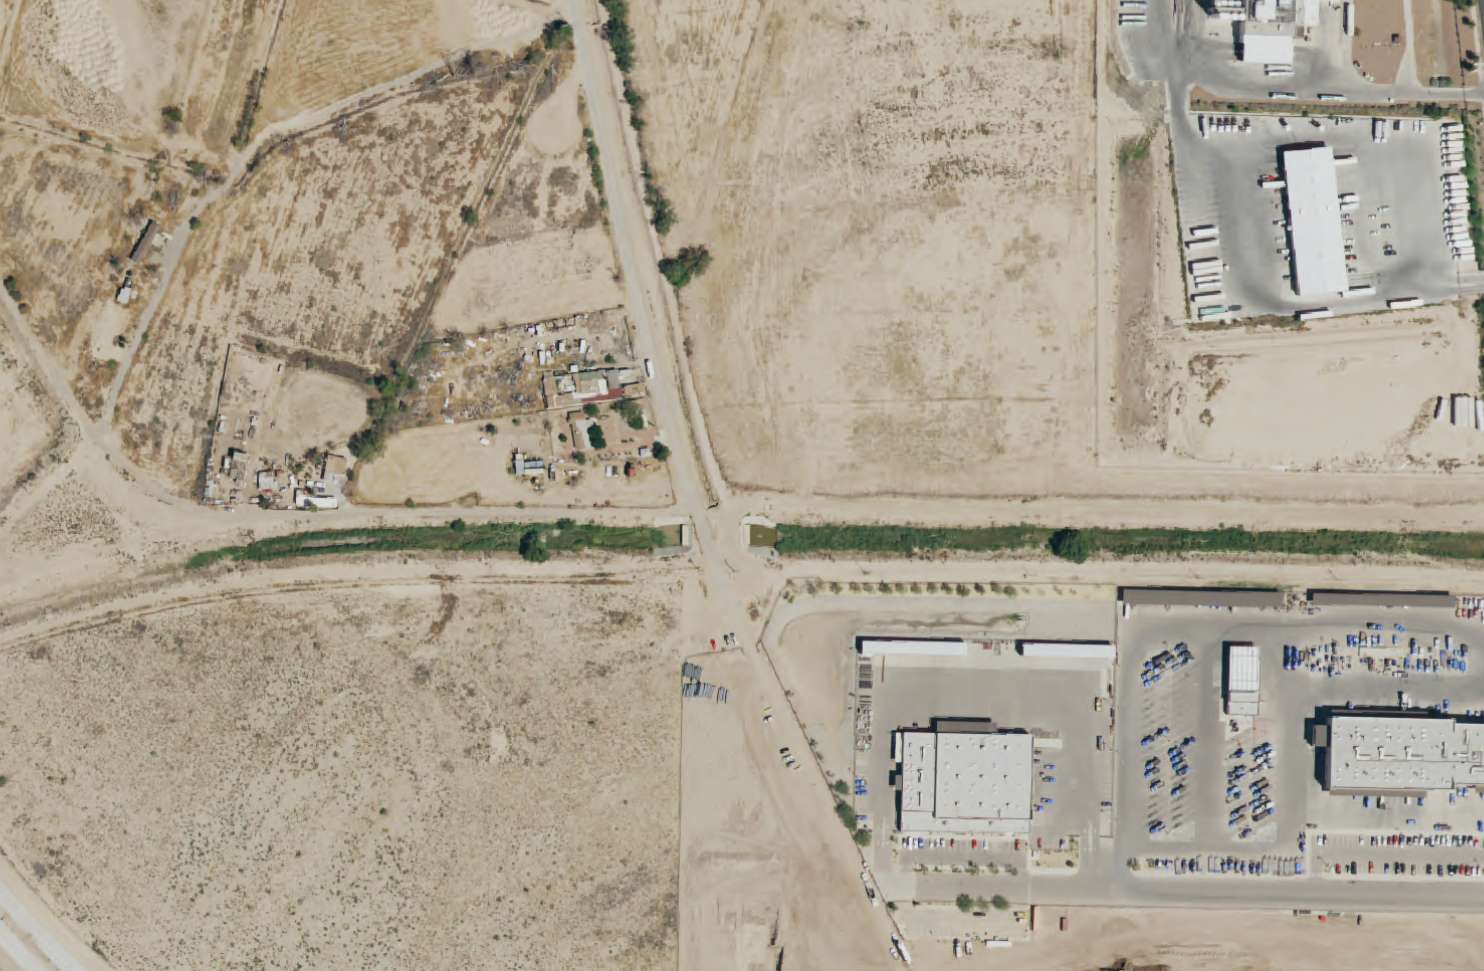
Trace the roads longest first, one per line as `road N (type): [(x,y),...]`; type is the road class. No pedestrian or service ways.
road 1 (residential): [(573,0),(660,390),(696,508),(730,600),(909,970)]

